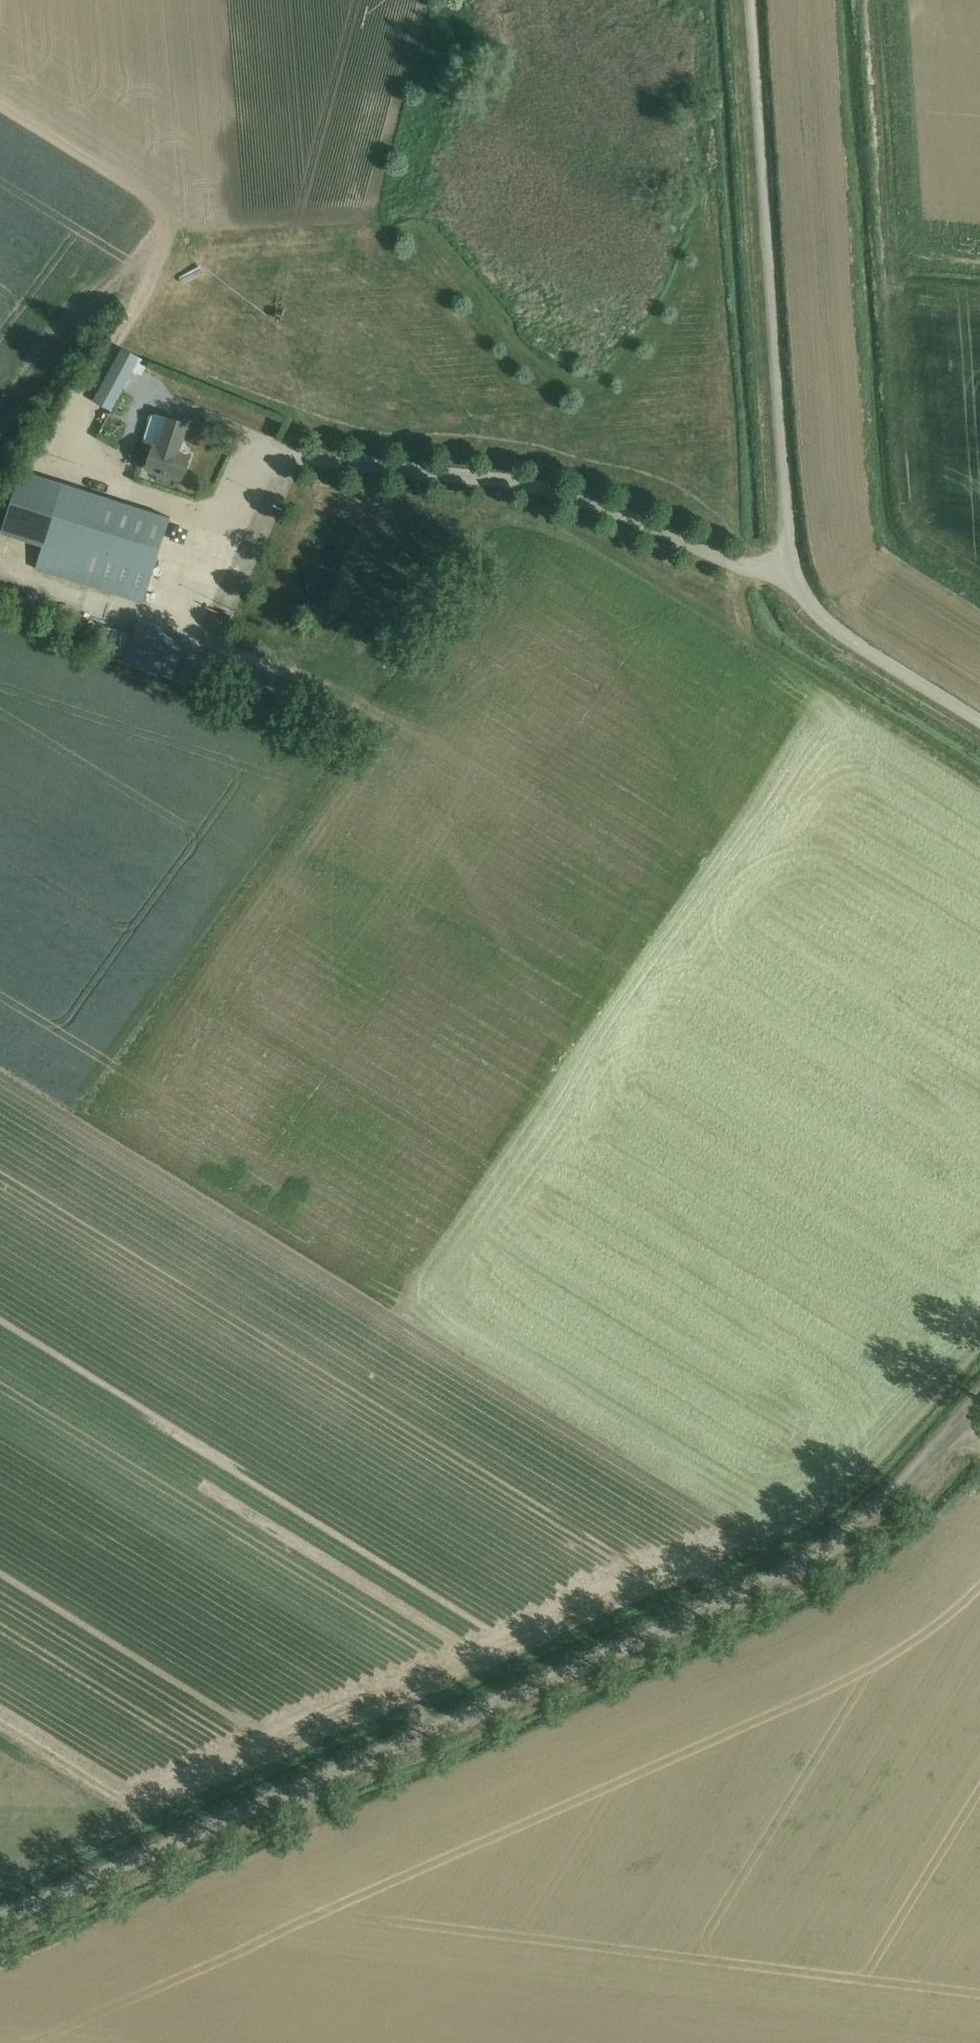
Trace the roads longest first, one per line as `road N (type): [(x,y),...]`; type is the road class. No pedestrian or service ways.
road 1 (track): [(0,1921),(774,1580),(866,1523),(979,1405)]
road 2 (unclassified): [(979,720),(833,627),(792,569),(751,0)]

